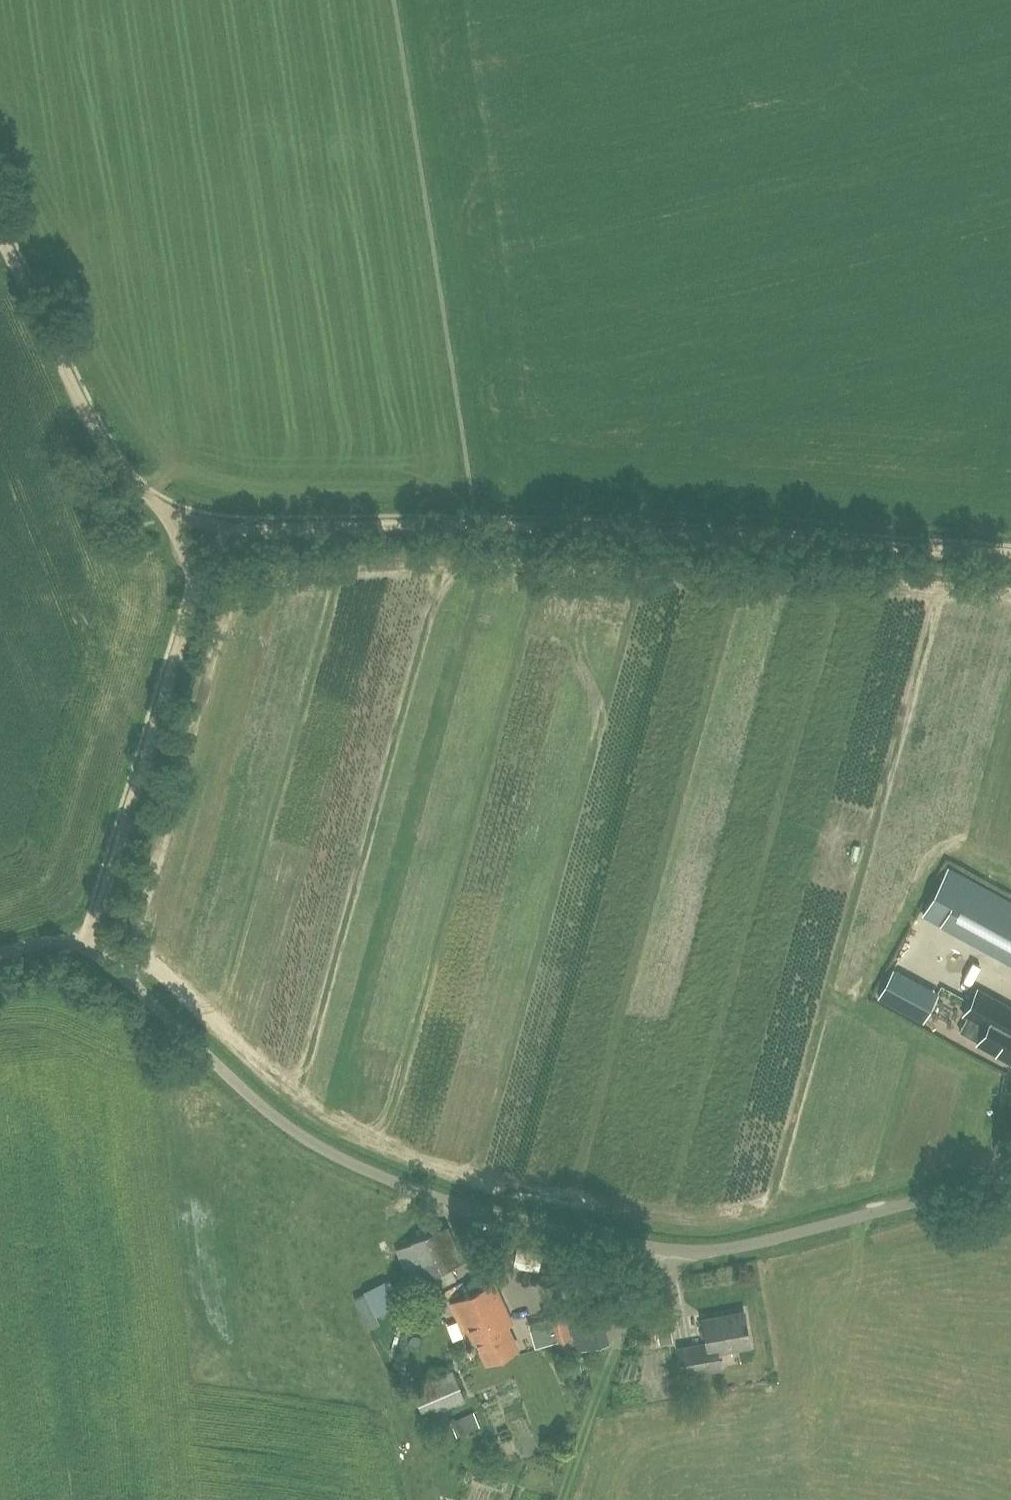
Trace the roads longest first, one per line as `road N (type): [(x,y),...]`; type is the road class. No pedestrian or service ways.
road 1 (unclassified): [(1010,1171),(963,1192),(686,1252),(521,1224),(317,1146),(89,947),(60,940),(0,955)]
road 2 (track): [(1010,557),(476,526)]
road 3 (track): [(194,592),(89,947)]
road 4 (track): [(170,514),(140,490),(100,435),(0,244)]
road 5 (track): [(476,526),(256,528)]

